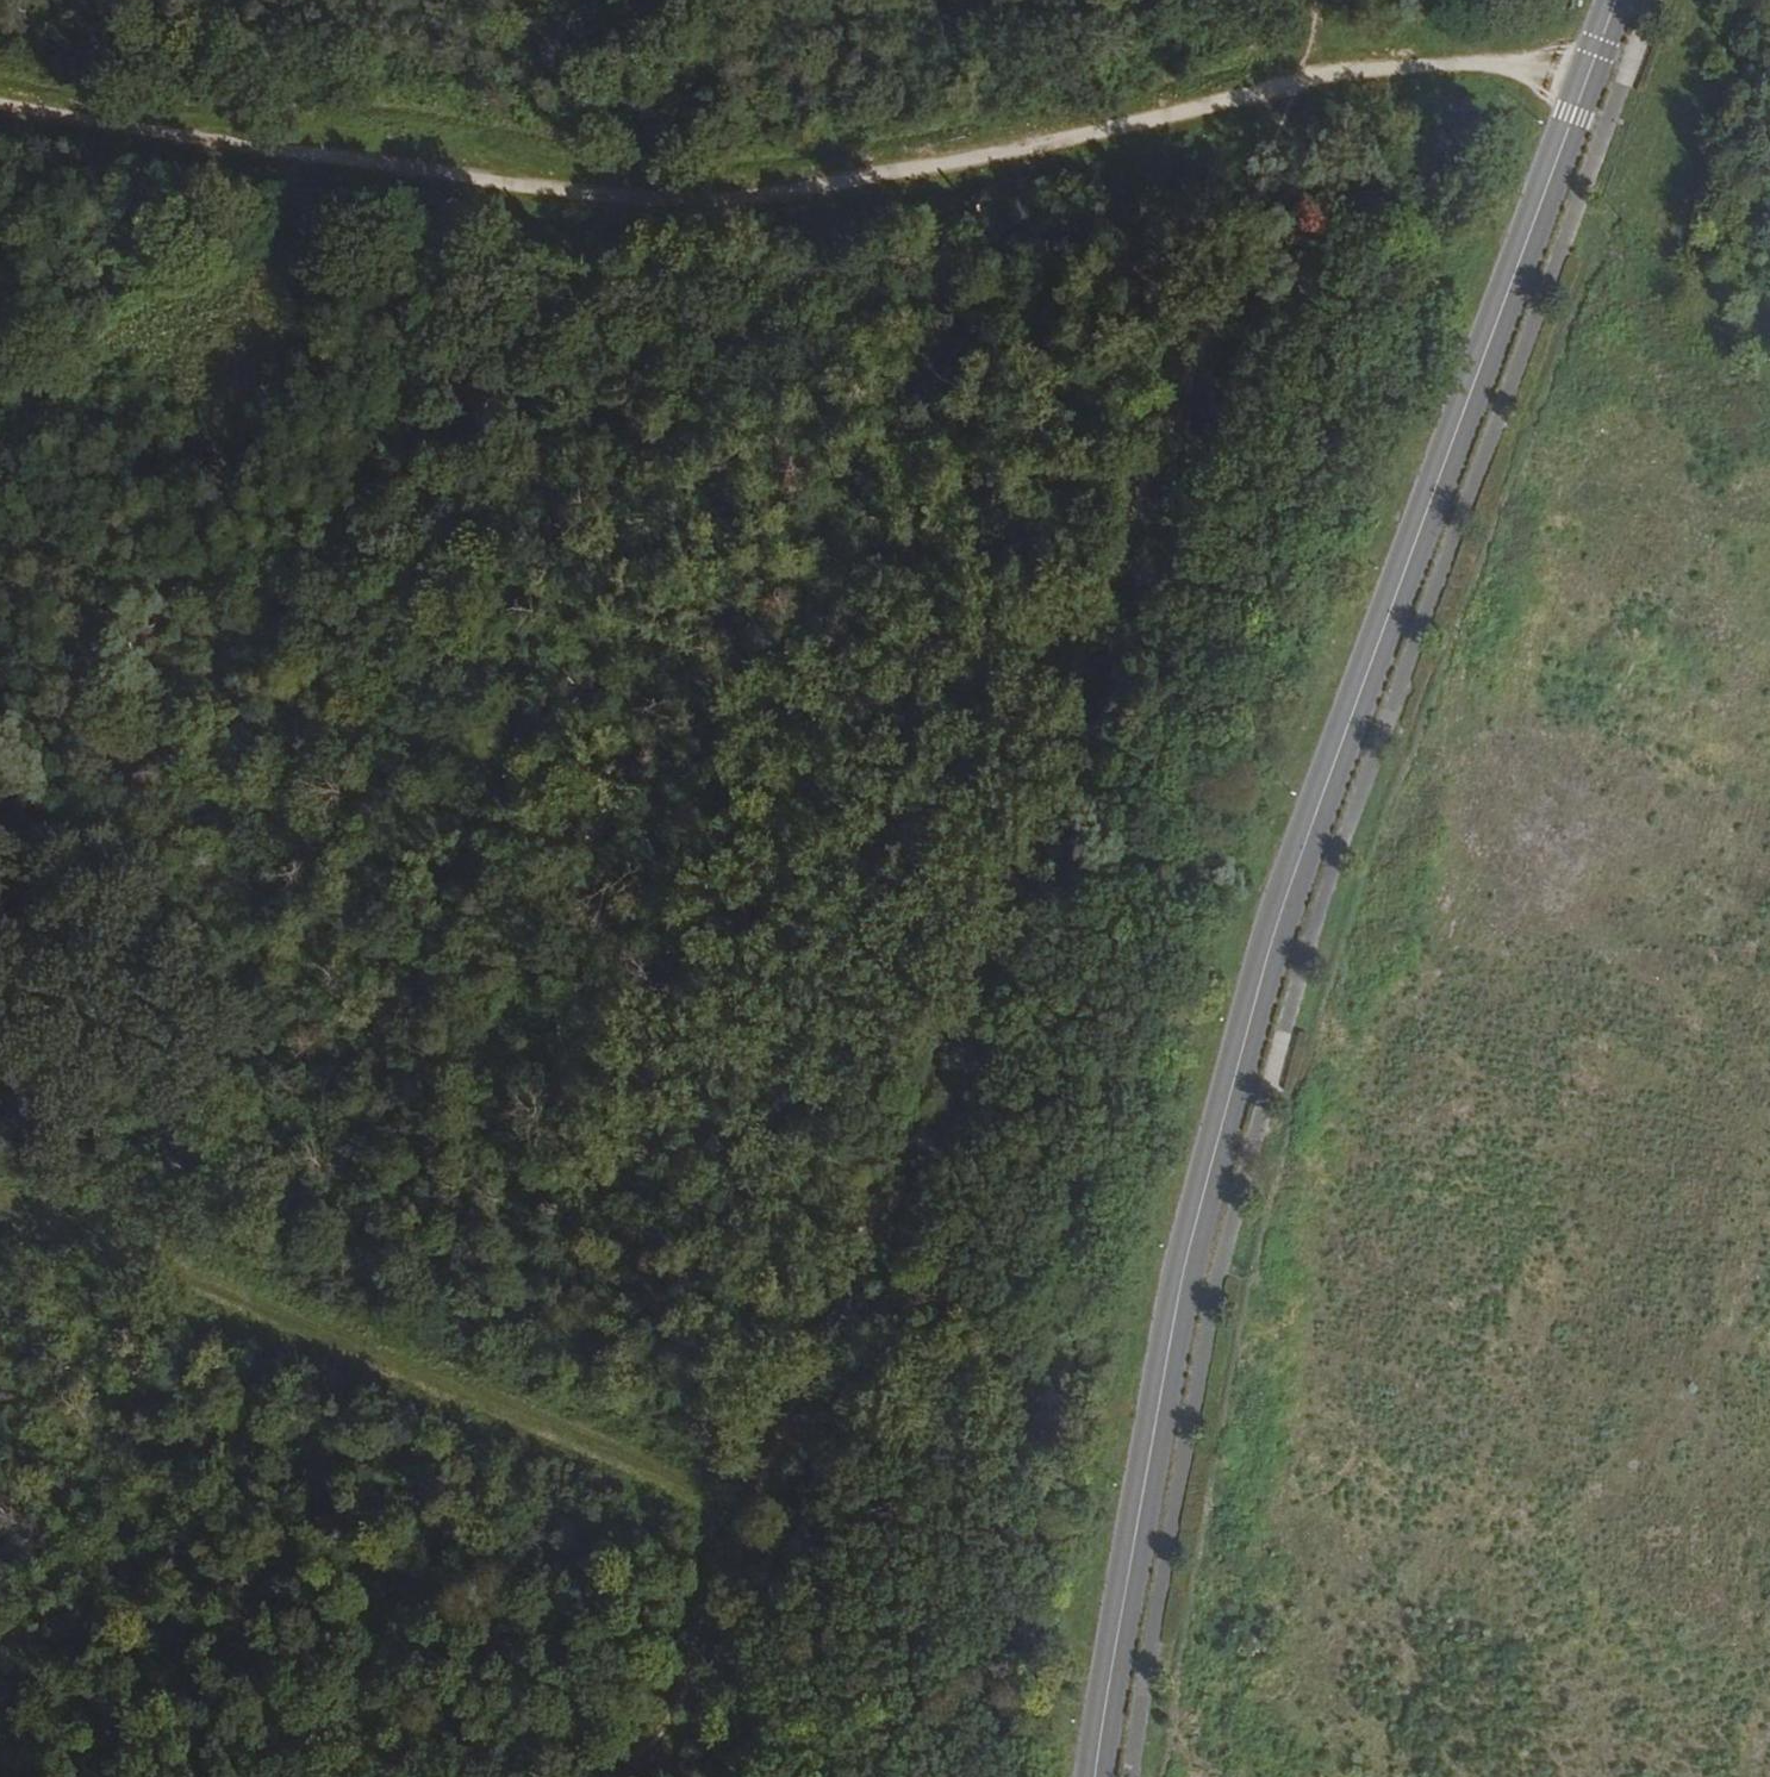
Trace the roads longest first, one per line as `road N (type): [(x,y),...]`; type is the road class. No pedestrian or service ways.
road 1 (tertiary): [(1095,1776),(1167,1356),(1265,972),(1616,0)]
road 2 (track): [(0,108),(484,187),(785,190),(1277,80)]
road 3 (track): [(1277,80),(1431,64),(1531,69),(1584,86)]

